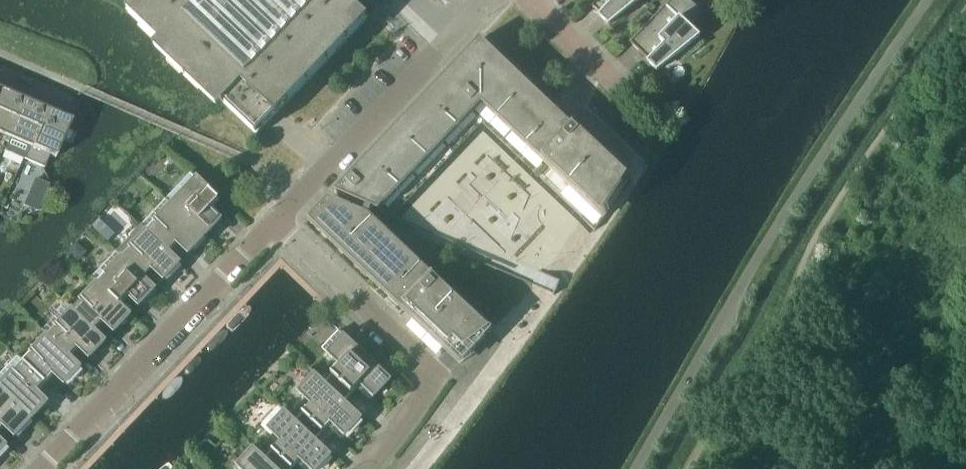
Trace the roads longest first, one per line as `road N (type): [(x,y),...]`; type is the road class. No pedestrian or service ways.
road 1 (residential): [(40,468),(276,221)]
road 2 (residential): [(368,468),(431,376),(276,221)]
road 3 (residential): [(276,221),(452,31)]
road 4 (residential): [(617,83),(529,0)]

